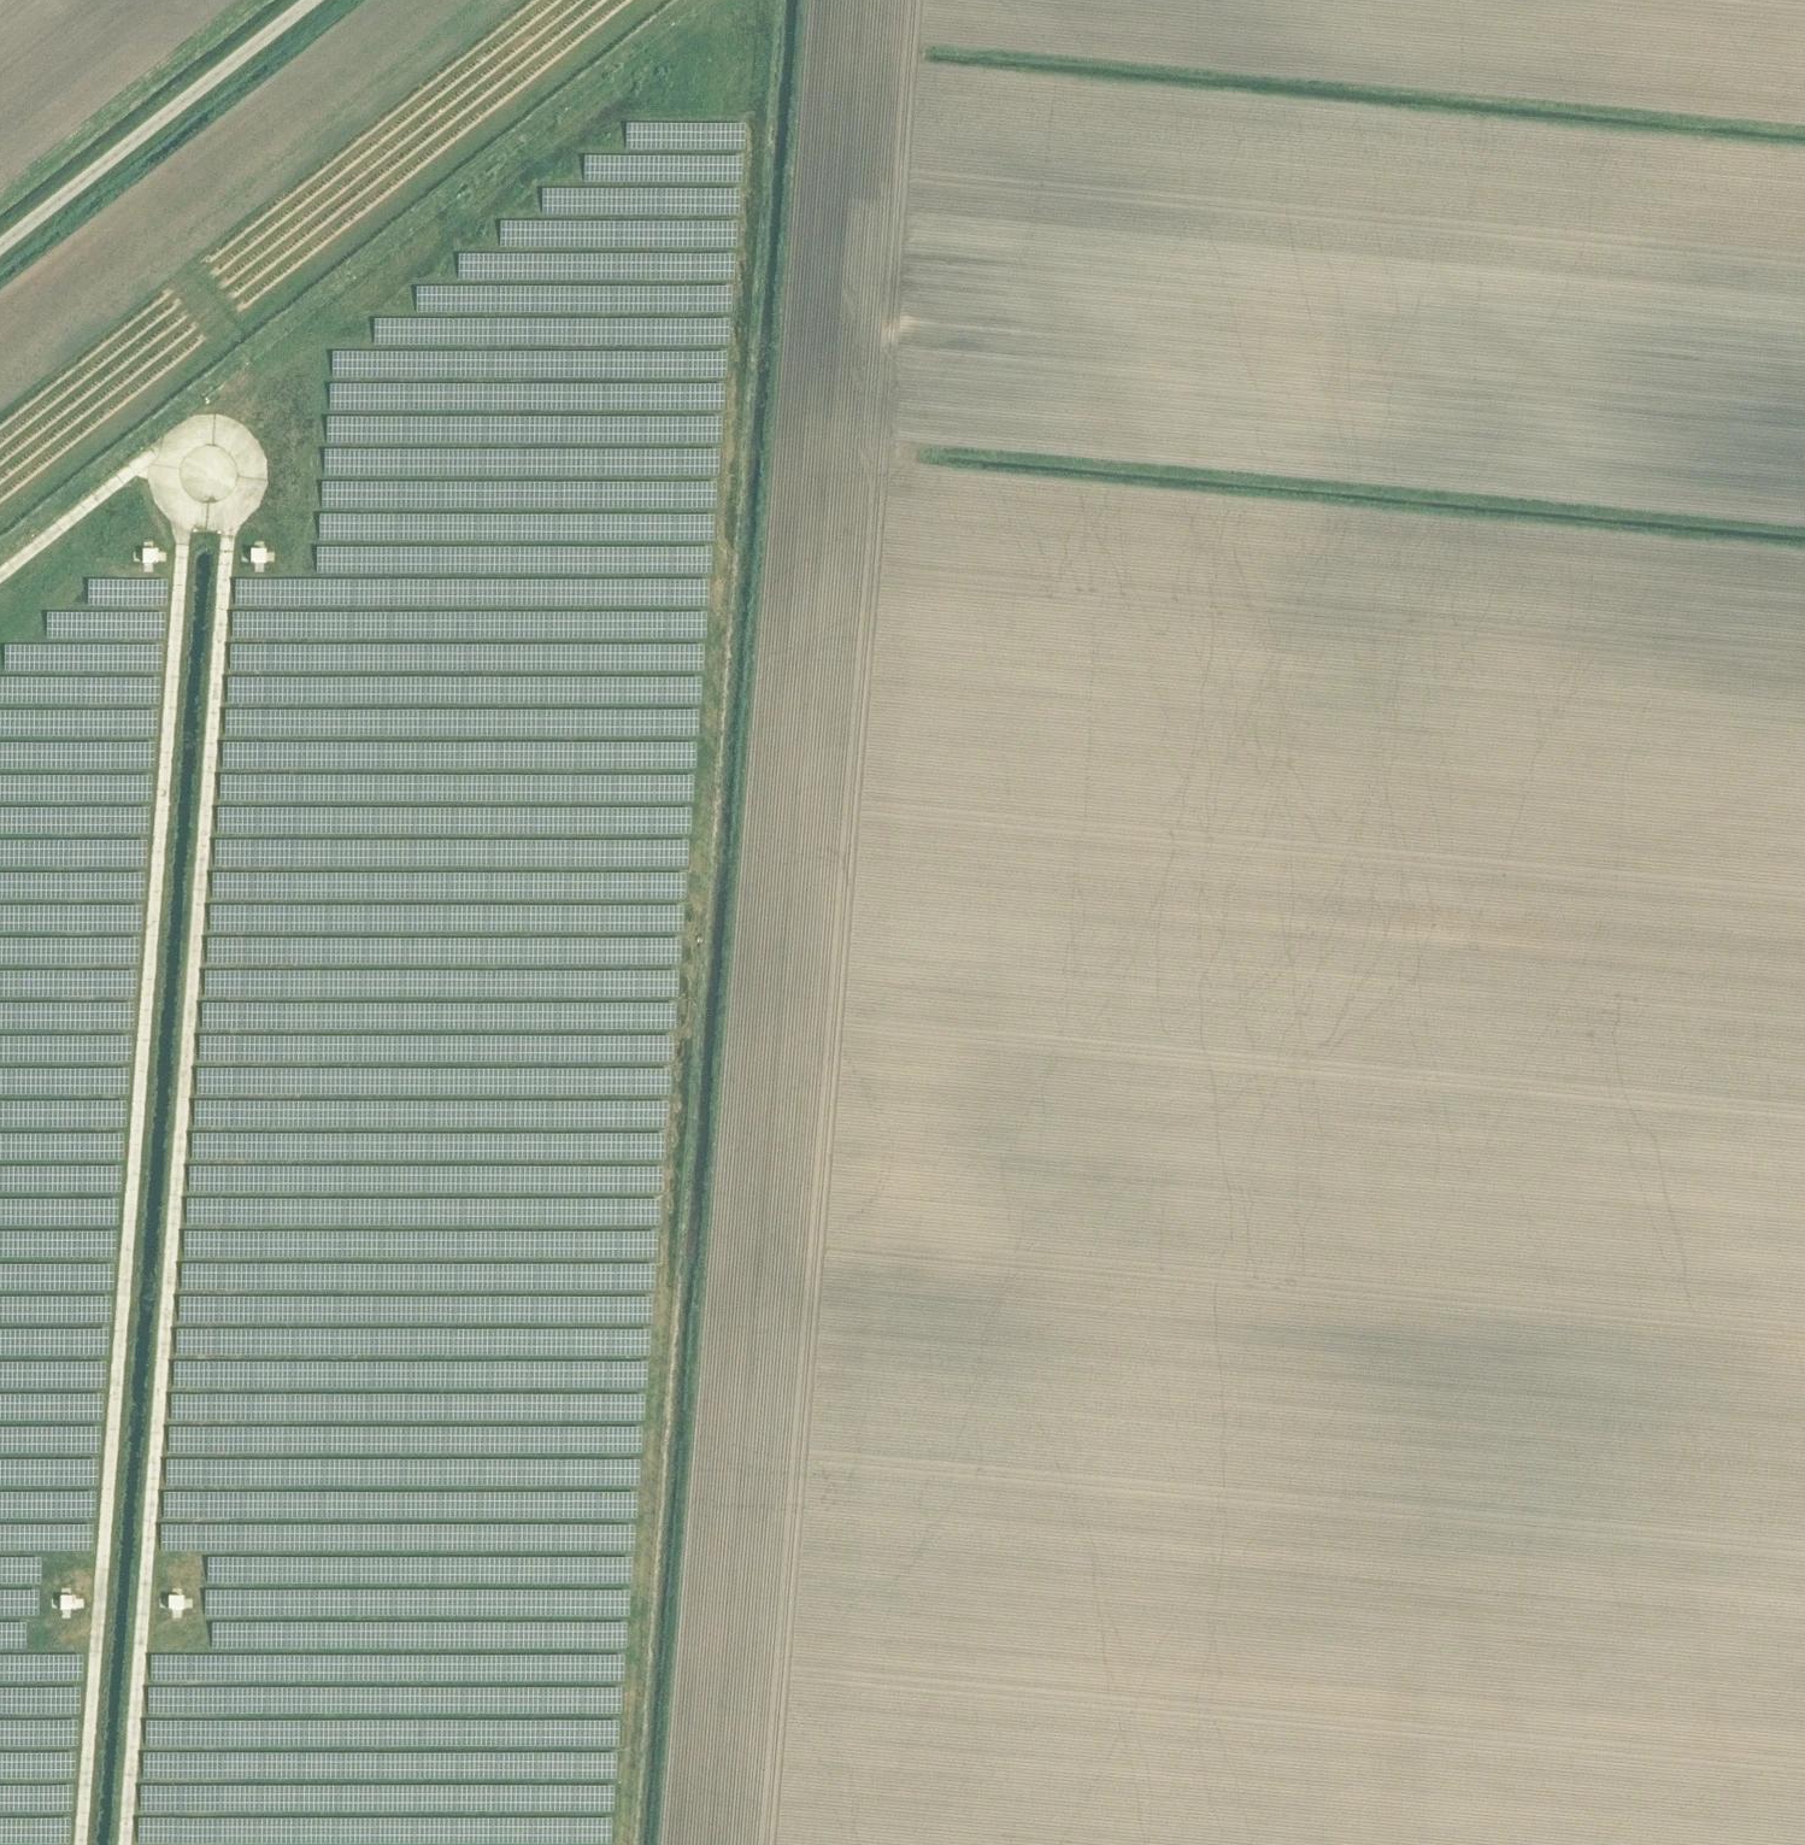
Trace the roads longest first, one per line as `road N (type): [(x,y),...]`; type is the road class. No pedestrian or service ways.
road 1 (track): [(126,1844),(229,538),(211,472),(185,544),(83,1844)]
road 2 (unclassified): [(0,249),(311,0)]
road 3 (track): [(211,472),(139,472),(0,582)]

